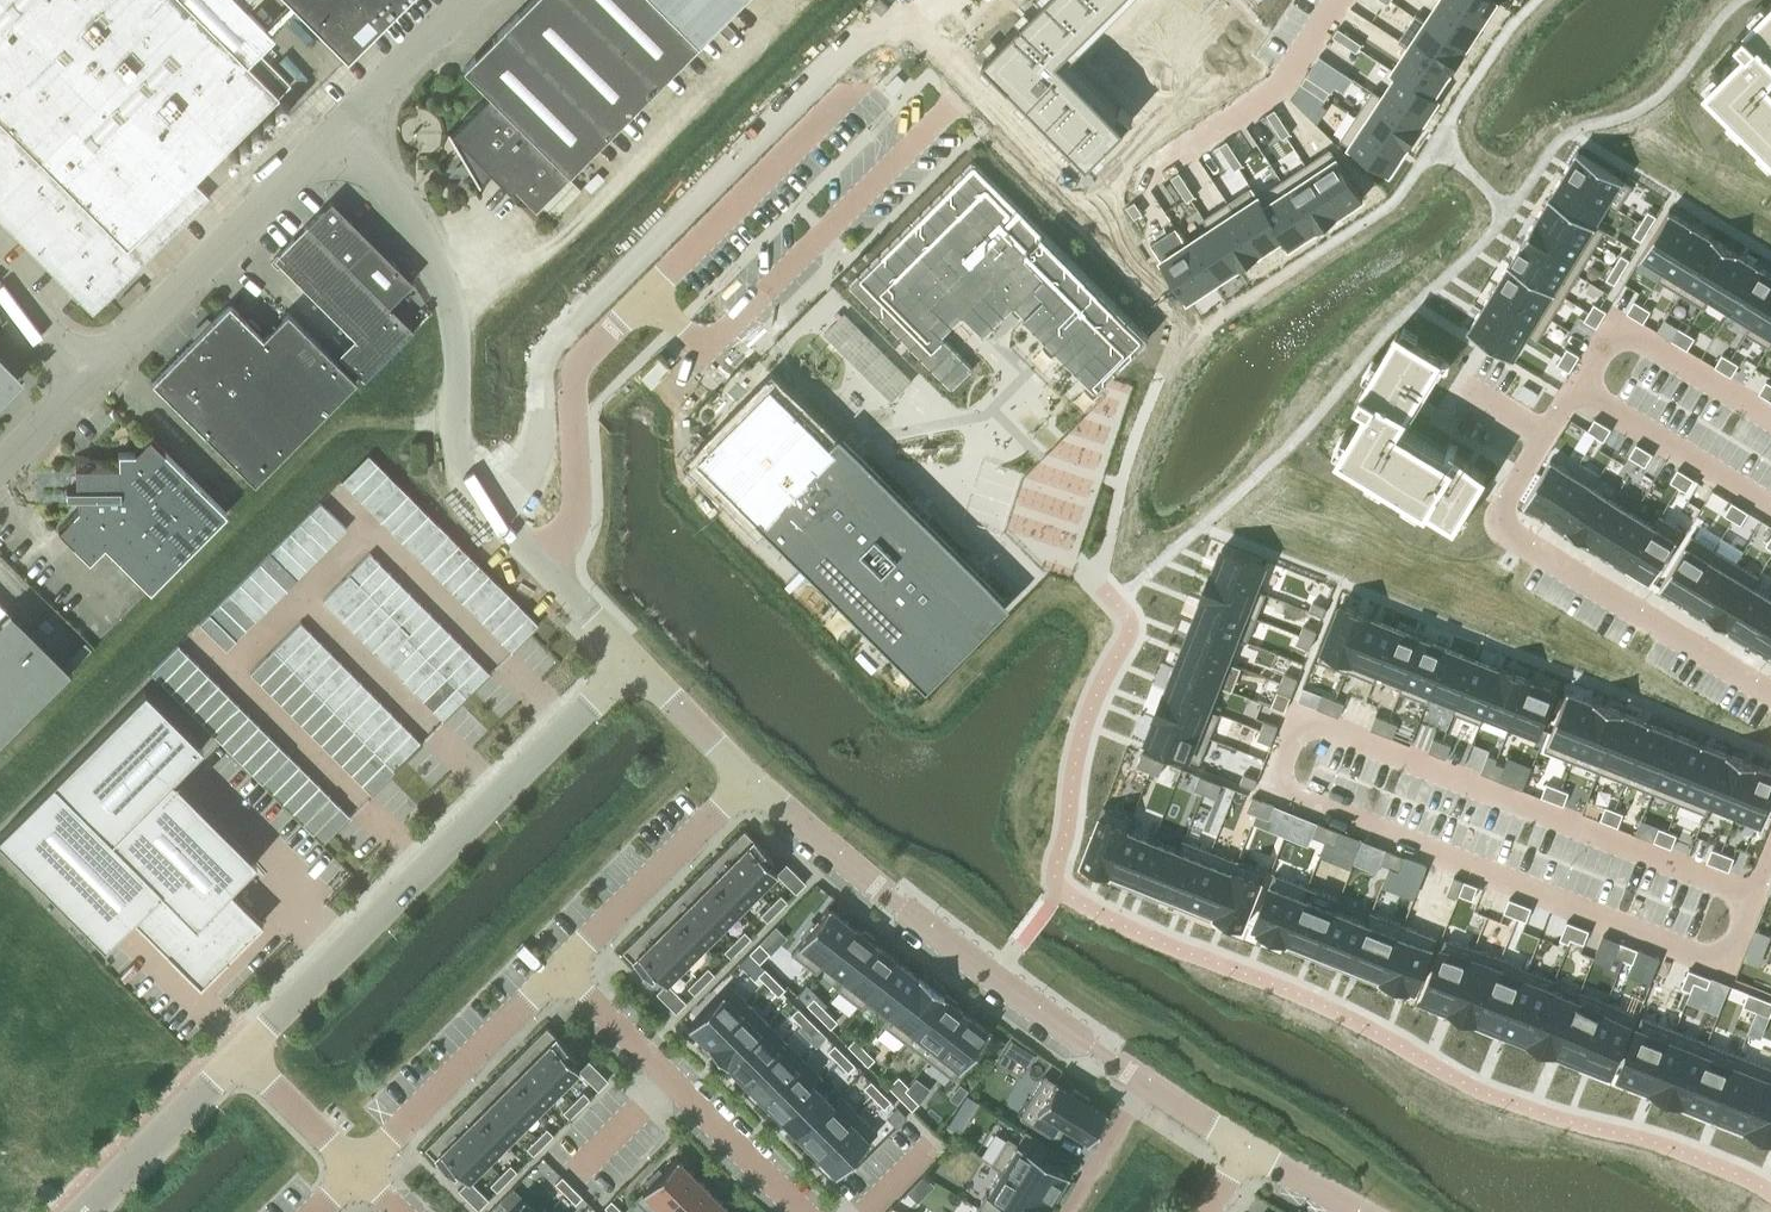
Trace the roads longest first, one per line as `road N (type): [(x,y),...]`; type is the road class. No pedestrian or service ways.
road 1 (tertiary): [(243,1051),(631,661)]
road 2 (unclassified): [(543,568),(476,499),(458,445),(455,328),(442,277),(385,172),(344,119)]
road 3 (tertiary): [(749,777),(865,878),(1146,1085)]
road 4 (unclassified): [(648,292),(704,347),(967,87)]
road 5 (unclassified): [(648,292),(910,30)]
road 6 (unclassified): [(95,381),(344,119)]
road 7 (residential): [(559,969),(803,1211)]
road 8 (unclassified): [(543,568),(571,521),(572,379),(648,292)]
road 9 (residential): [(1770,691),(1508,534)]
road 10 (residential): [(559,969),(357,1169)]
road 11 (residential): [(749,777),(559,969)]
road 12 (tertiary): [(82,1211),(243,1051)]
road 13 (residential): [(967,87),(1092,207)]
road 14 (unclassified): [(344,119),(469,0)]
road 15 (tertiary): [(631,661),(749,777)]
road 16 (residential): [(357,1169),(243,1051)]
road 17 (residential): [(1146,1085),(1065,1211)]
road 18 (unclassified): [(95,381),(0,285)]
road 19 (unclassified): [(0,475),(95,381)]
road 20 (tertiary): [(1242,1148),(1356,1211)]
road 21 (unclassified): [(631,661),(543,568)]

